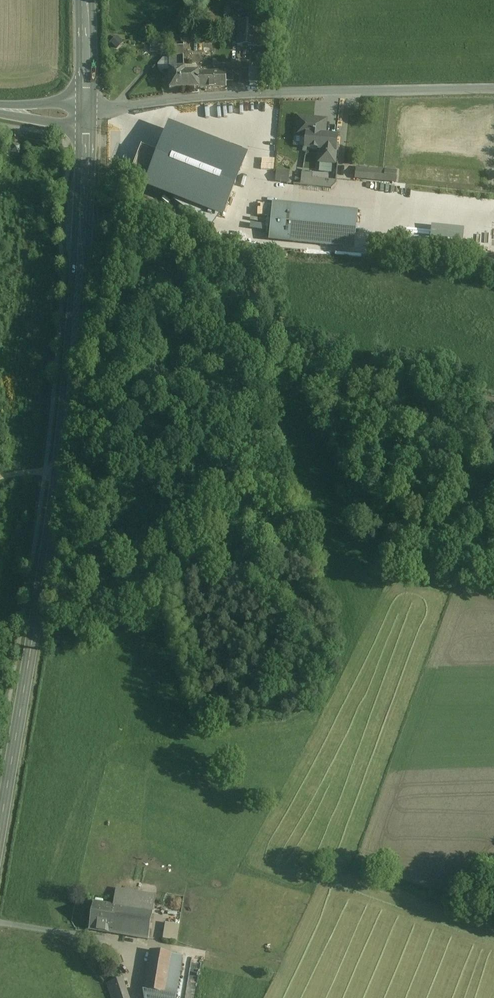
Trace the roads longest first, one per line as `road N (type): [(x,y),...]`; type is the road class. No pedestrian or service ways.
road 1 (secondary): [(0,831),(59,470),(86,115)]
road 2 (unclassified): [(86,115),(264,93),(493,88)]
road 3 (track): [(493,400),(292,354),(281,345),(234,241)]

